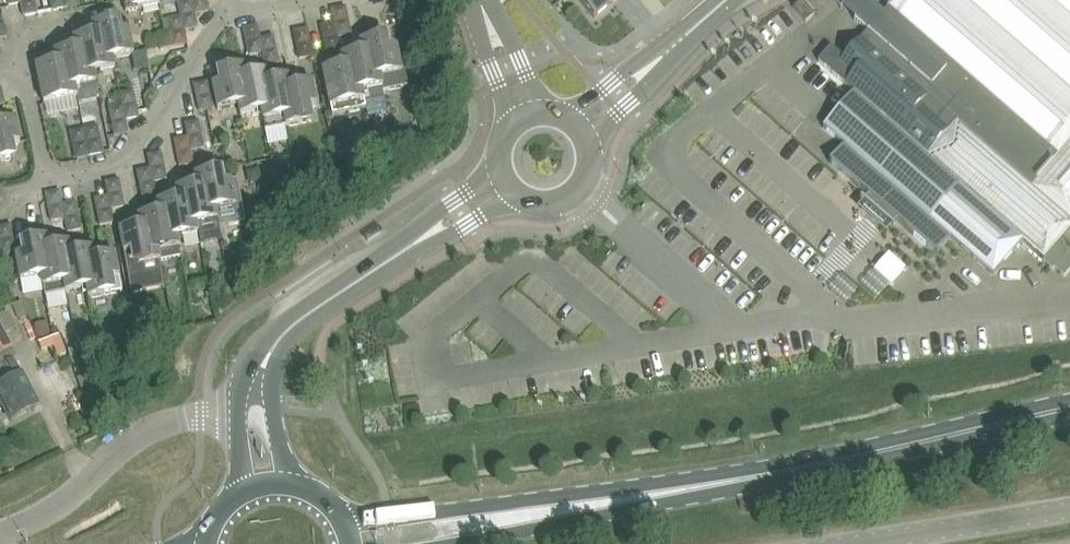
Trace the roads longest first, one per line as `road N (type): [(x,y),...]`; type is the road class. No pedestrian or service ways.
road 1 (primary): [(511,518),(854,458),(1069,407)]
road 2 (unclassified): [(0,533),(54,508),(138,439),(257,406)]
road 3 (residential): [(46,178),(123,162),(230,13)]
road 4 (secondary): [(257,406),(265,365),(292,325),(421,239)]
road 5 (unclassified): [(855,543),(1069,509)]
road 6 (primary): [(511,518),(343,522)]
road 7 (unclassified): [(478,0),(489,64),(520,124)]
road 8 (unclassified): [(541,117),(519,49),(485,0)]
road 9 (secondary): [(584,148),(663,57)]

